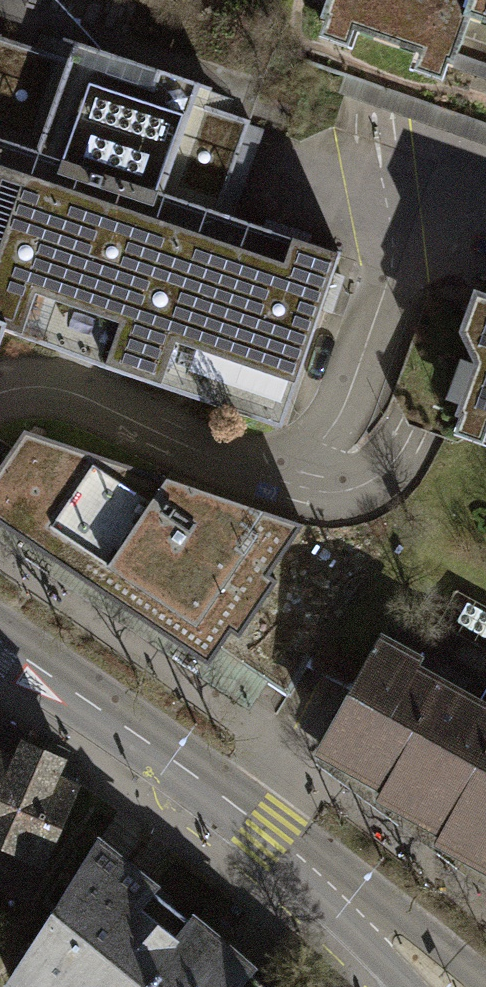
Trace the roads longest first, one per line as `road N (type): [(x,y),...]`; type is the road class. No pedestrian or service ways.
road 1 (tertiary): [(443,986),(265,834),(0,651)]

